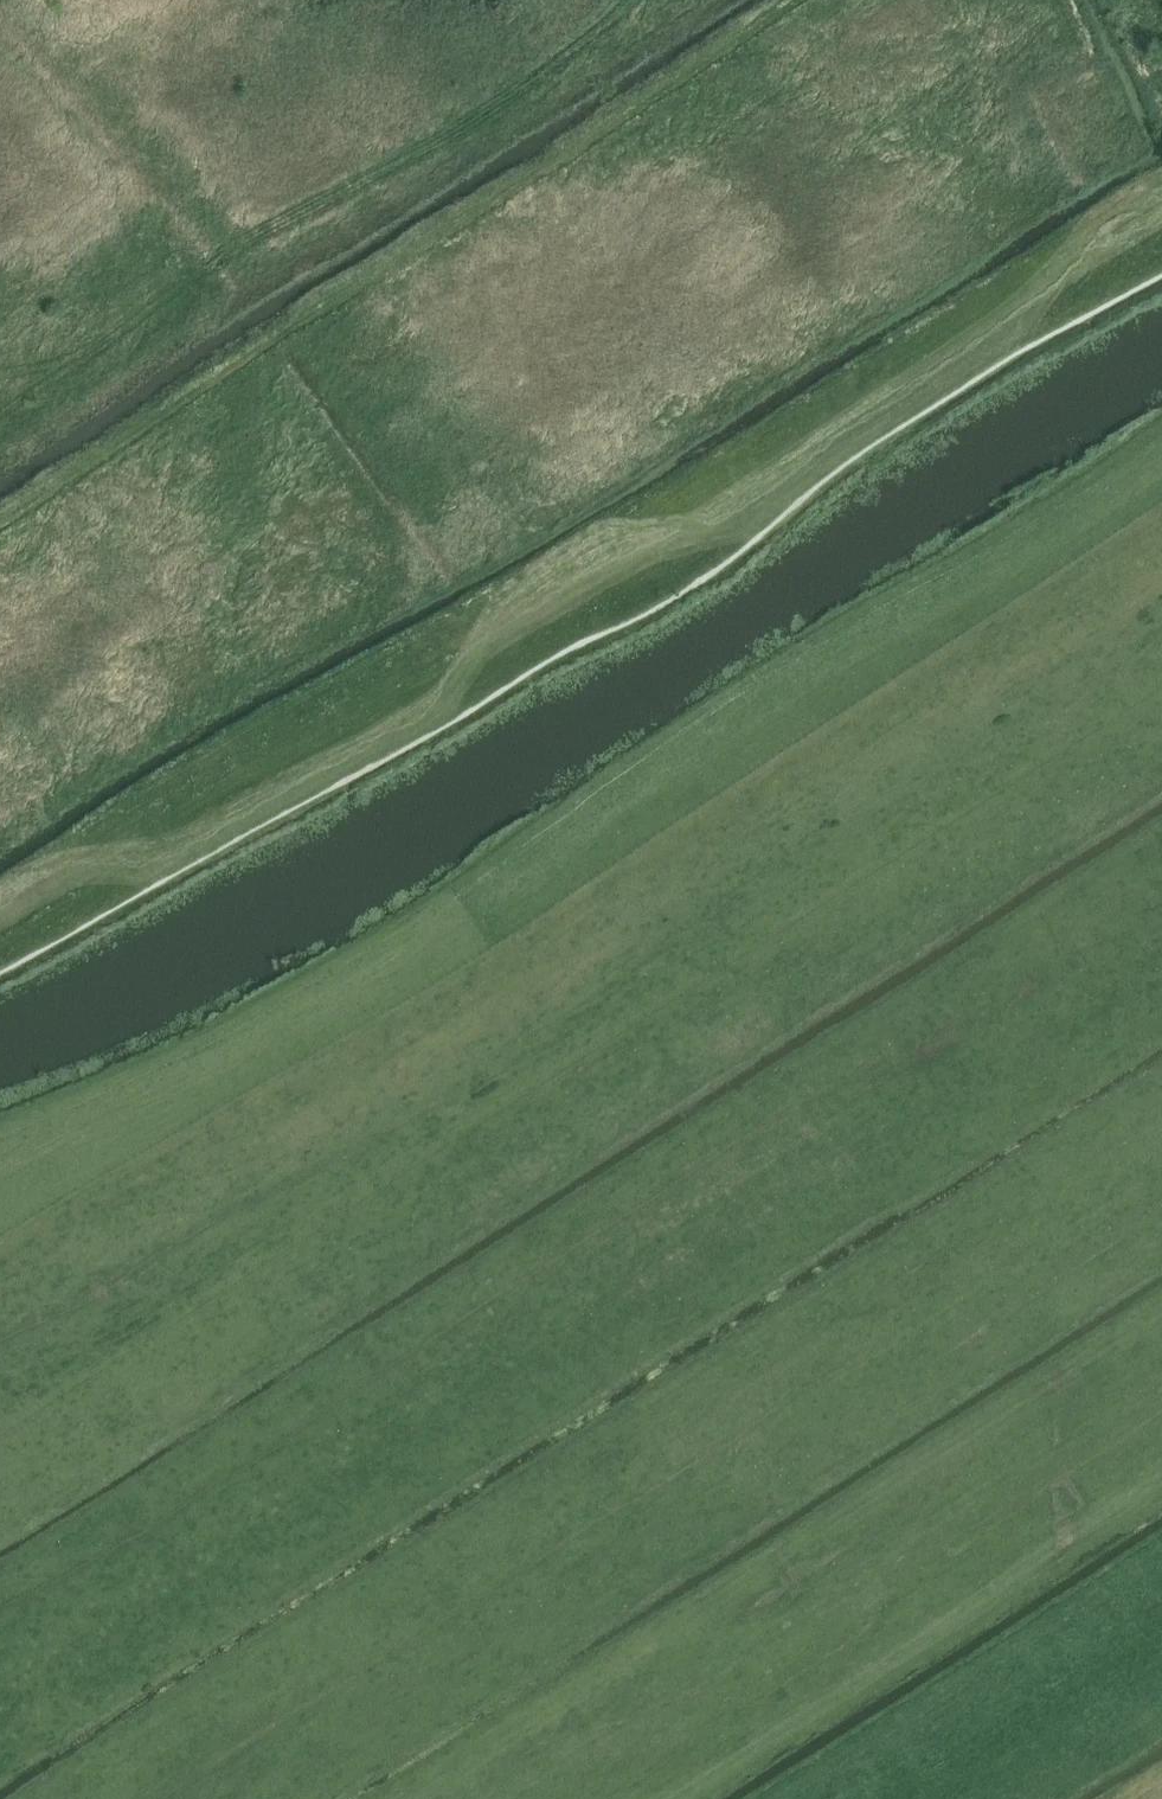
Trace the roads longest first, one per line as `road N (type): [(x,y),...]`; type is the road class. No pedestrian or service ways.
road 1 (track): [(808,0),(0,542)]

